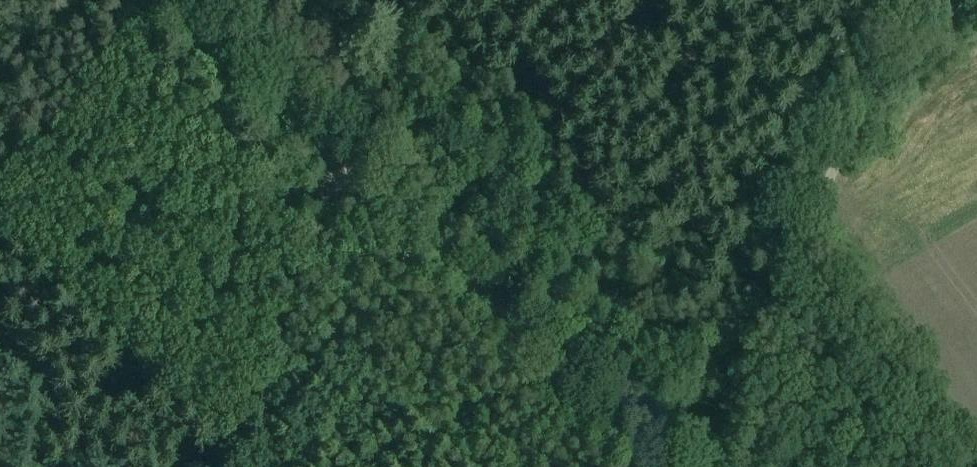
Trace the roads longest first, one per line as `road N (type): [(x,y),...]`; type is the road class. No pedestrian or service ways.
road 1 (track): [(649,466),(174,0)]
road 2 (unclassified): [(723,466),(776,315),(868,108),(975,0)]
road 3 (track): [(362,179),(402,134),(428,16),(446,0)]

